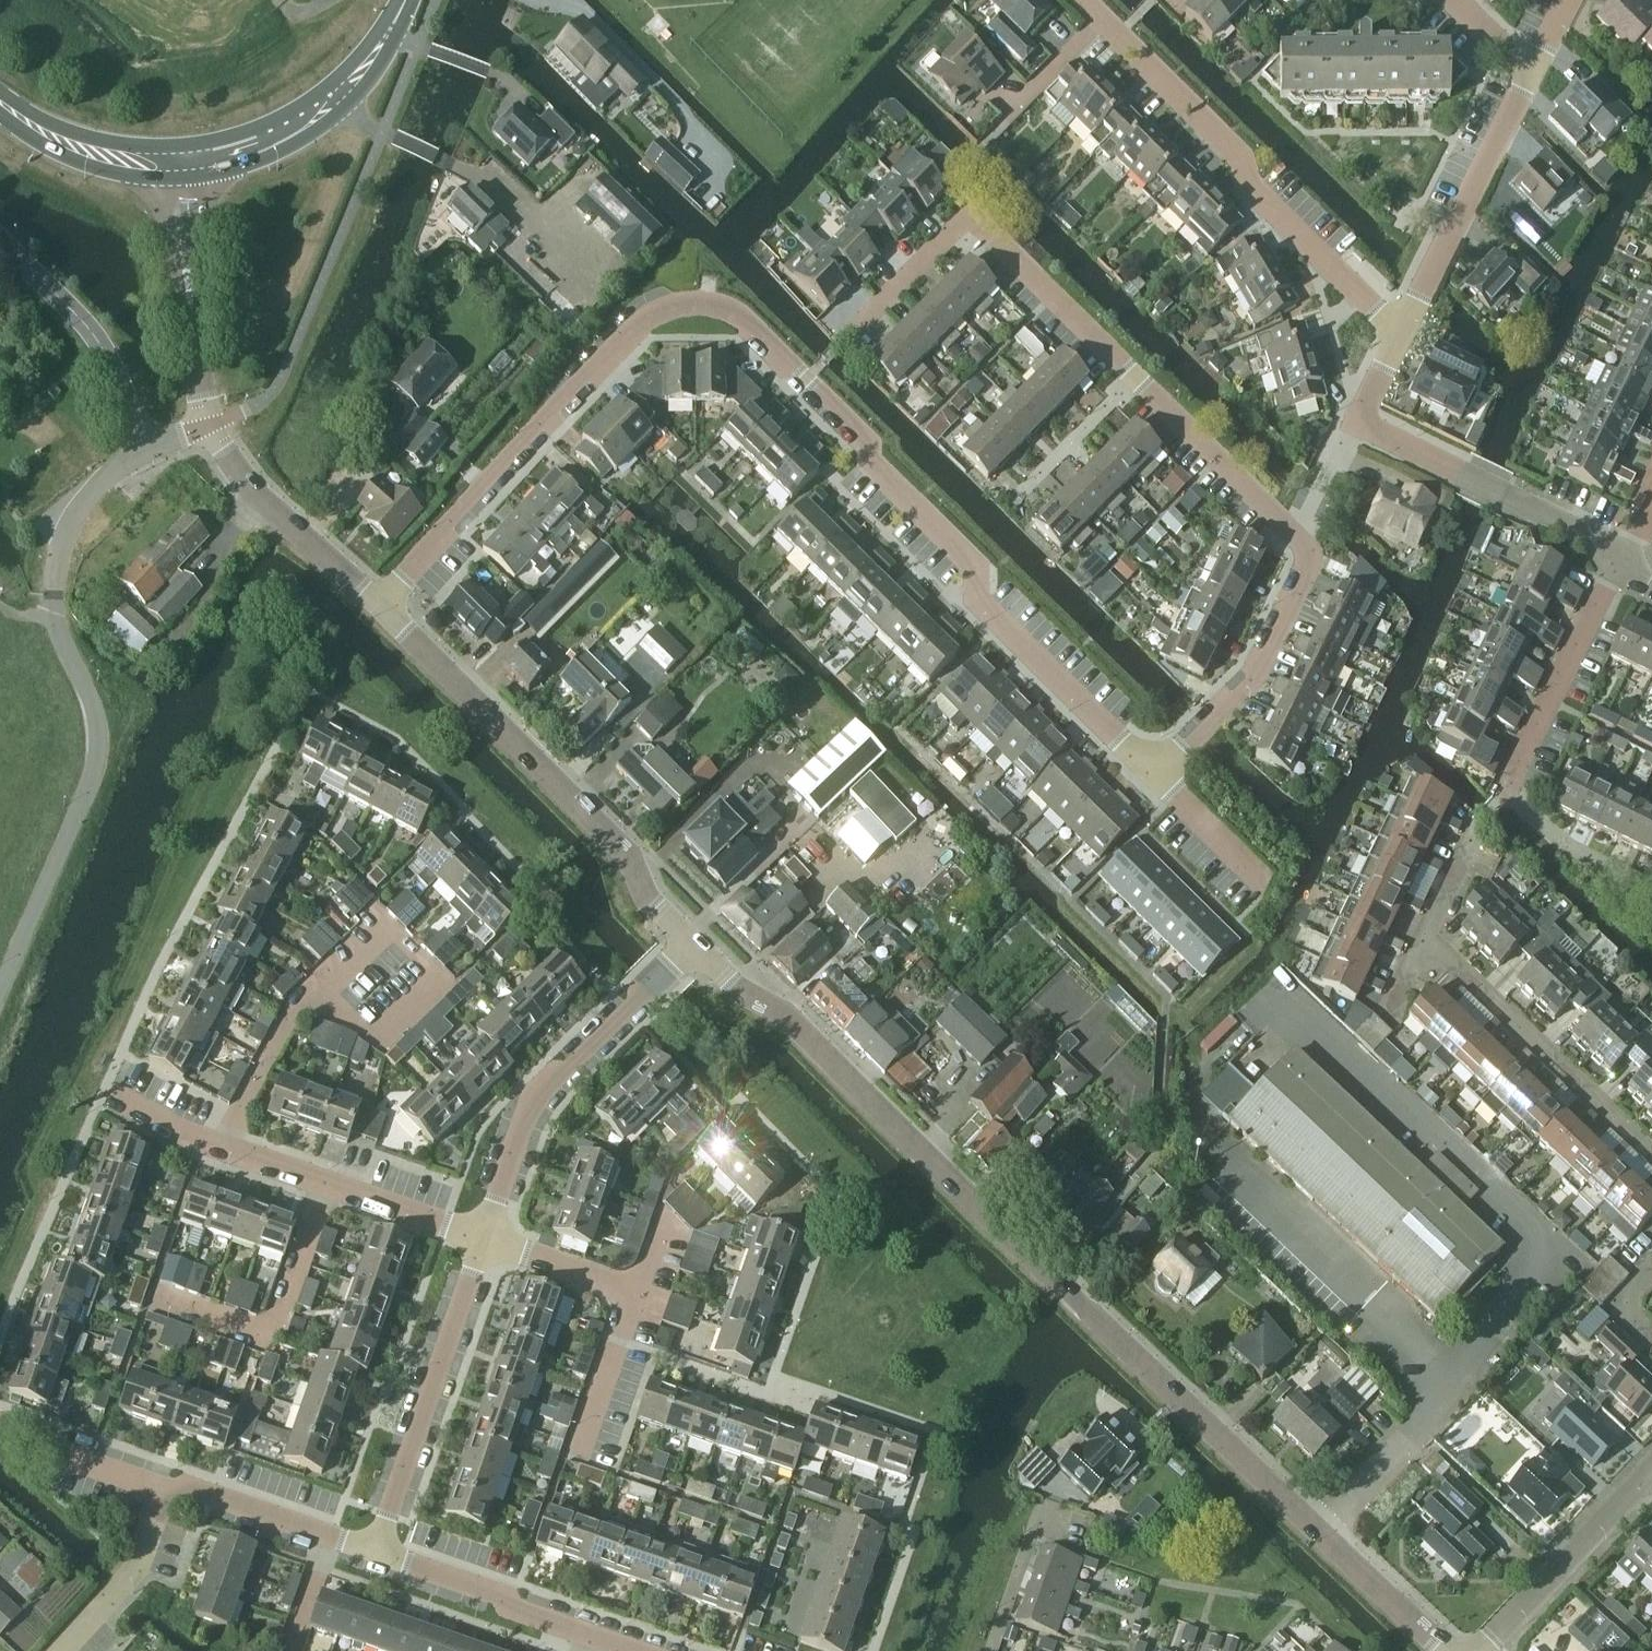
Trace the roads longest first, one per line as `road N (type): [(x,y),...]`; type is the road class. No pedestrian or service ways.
road 1 (residential): [(379,604),(640,322),(682,303),(717,305),(747,316),(860,430),(874,460),(973,559),(990,614),(1160,774)]
road 2 (tertiary): [(1448,1650),(784,1013),(729,983),(693,944)]
road 3 (residential): [(1302,540),(970,218),(851,337)]
road 4 (tertiary): [(693,944),(640,890),(628,852),(379,604)]
road 5 (residential): [(1396,332),(1262,195),(1230,143),(1084,0)]
road 6 (unclassified): [(0,995),(95,769),(100,737),(56,613)]
road 7 (residential): [(483,1237),(222,1145),(105,1087)]
road 8 (residential): [(483,1237),(538,1098),(693,944)]
road 9 (residential): [(375,1554),(483,1237)]
road 10 (residential): [(1651,1154),(1427,942)]
road 11 (residential): [(1619,565),(1592,538),(1358,422)]
road 12 (residential): [(1532,70),(1396,332)]
road 13 (residential): [(1302,540),(1307,572),(1252,676),(1160,774)]
road 14 (residential): [(151,449),(100,343),(0,242)]
road 15 (residential): [(1619,565),(1506,789)]
road 16 (residential): [(1480,1650),(1651,1470)]
road 17 (tertiary): [(379,604),(246,480),(209,427)]
road 18 (residential): [(592,1633),(375,1554)]
road 19 (residential): [(56,613),(58,557),(72,512),(151,449)]
road 20 (residential): [(63,1650),(140,1562),(164,1490)]
road 21 (residential): [(1651,905),(1582,859),(1506,789)]
road 22 (residential): [(992,1650),(1032,1536),(1066,1487)]
road 23 (residential): [(579,1460),(639,1291)]
road 24 (residential): [(331,1538),(211,1494),(164,1490)]
road 25 (secondary): [(160,165),(75,148),(0,102)]
road 26 (residential): [(639,1291),(483,1237)]
road 27 (tertiary): [(191,322),(206,256),(202,161)]
road 28 (tertiary): [(160,165),(169,254),(191,322)]
road 29 (secondary): [(334,96),(293,126),(202,161)]
road 30 (residential): [(1160,774),(1264,875)]
road 31 (residential): [(1358,422),(1302,540)]
road 32 (residential): [(164,1490),(90,1464),(48,1434)]
road 33 (residential): [(1427,942),(1475,831)]
road 34 (residential): [(290,1650),(331,1538)]

